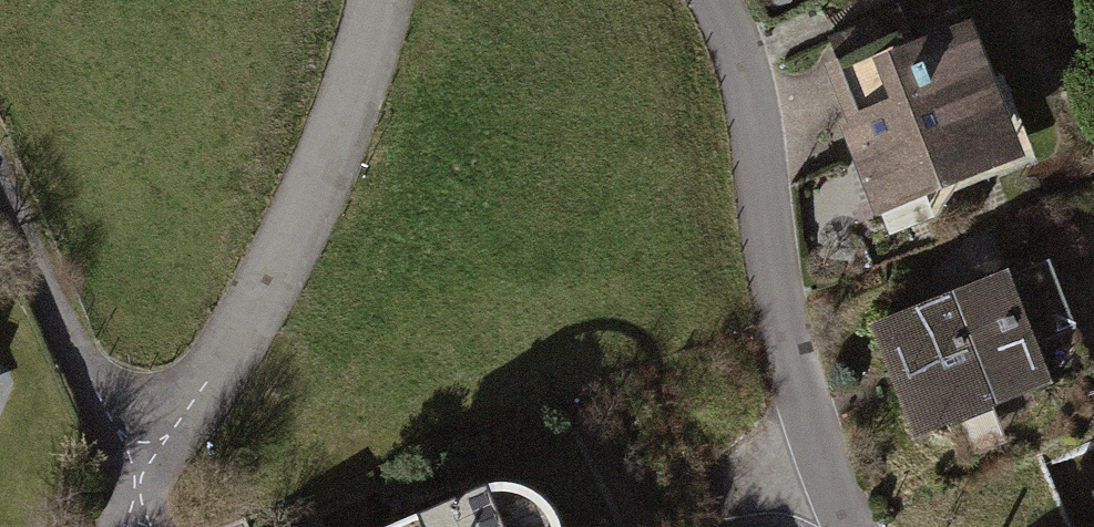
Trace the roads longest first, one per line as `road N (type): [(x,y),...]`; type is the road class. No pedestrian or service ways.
road 1 (residential): [(702,0),(729,62),(774,321),(804,426),(847,526)]
road 2 (residential): [(137,484),(242,330),(337,162),(378,0)]
road 3 (residential): [(137,484),(0,179)]

